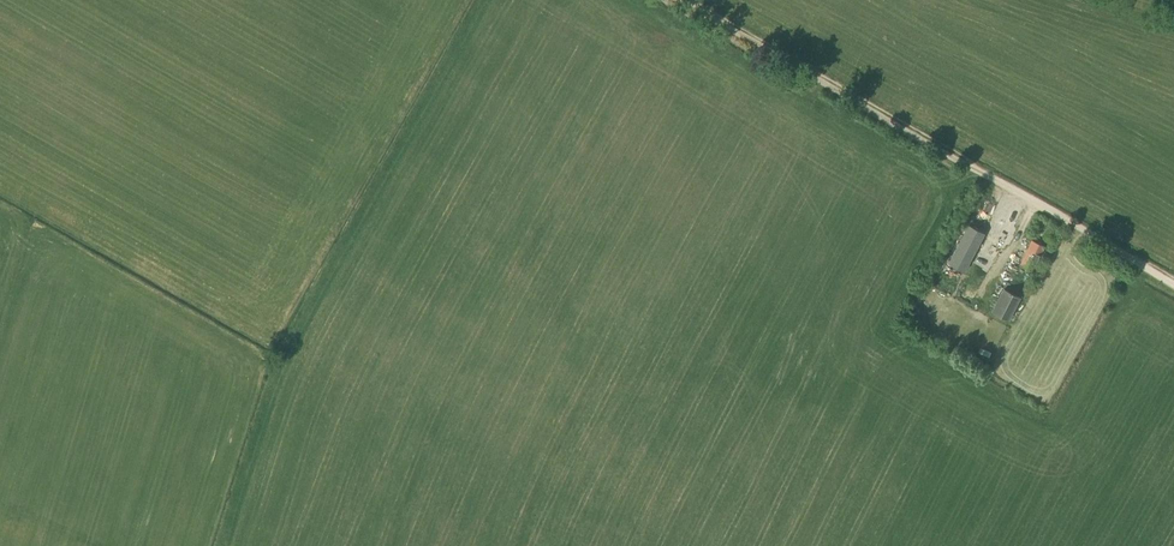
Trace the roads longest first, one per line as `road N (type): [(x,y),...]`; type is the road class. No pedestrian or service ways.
road 1 (track): [(683,0),(1173,286)]

